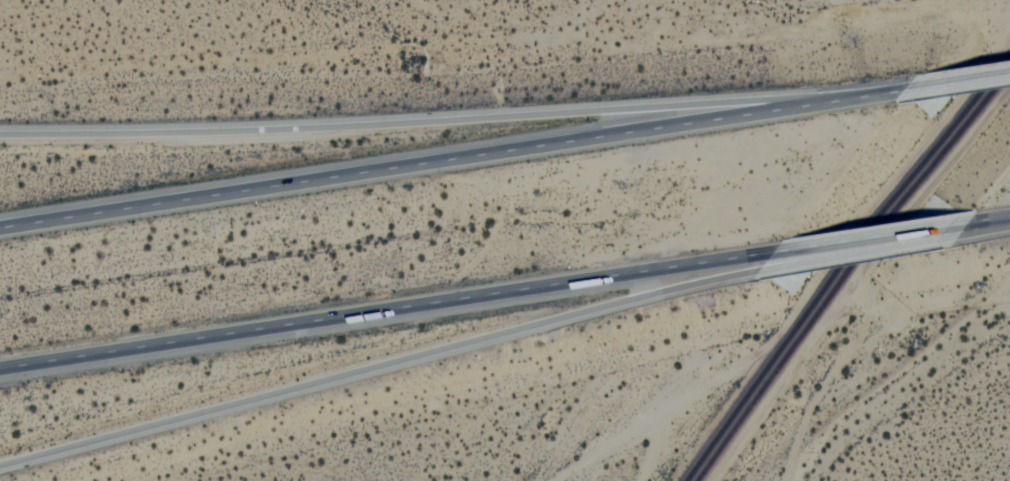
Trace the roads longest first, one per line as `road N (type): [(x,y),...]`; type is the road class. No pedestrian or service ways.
road 1 (motorway): [(907,90),(0,227)]
road 2 (motorway): [(874,96),(269,130),(0,134)]
road 3 (motorway): [(0,466),(758,271)]
road 4 (motorway): [(0,369),(773,252)]
road 5 (track): [(783,480),(813,396),(866,325),(863,274)]
road 6 (motorway): [(773,252),(969,222)]
road 7 (track): [(643,480),(662,412),(701,379),(752,355)]
road 8 (motorway): [(758,271),(851,254),(920,229)]

